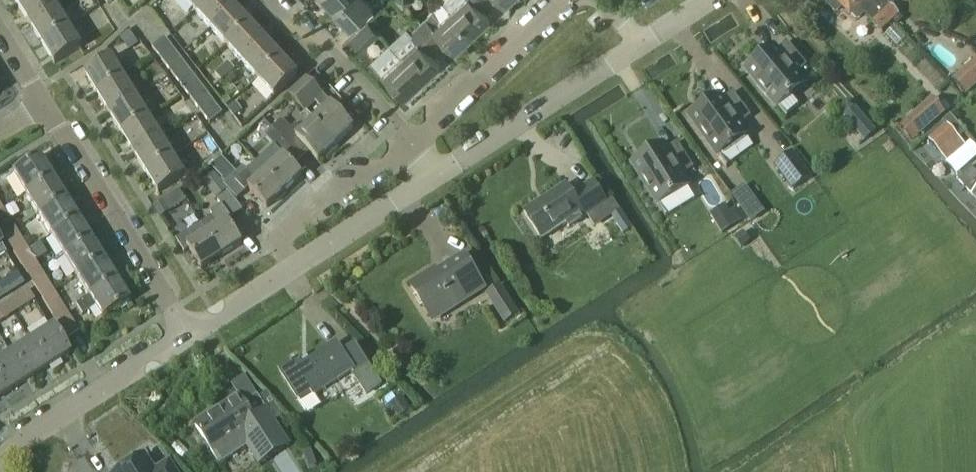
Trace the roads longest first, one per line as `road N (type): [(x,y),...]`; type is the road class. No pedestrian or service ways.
road 1 (unclassified): [(186,334),(42,104)]
road 2 (unclassified): [(432,172),(631,42)]
road 3 (unclassified): [(0,461),(186,334)]
road 4 (residential): [(566,0),(414,138)]
road 5 (residential): [(414,138),(328,45),(269,0)]
road 6 (residential): [(288,268),(282,235),(414,138)]
road 7 (unclassified): [(288,268),(432,172)]
road 8 (unclassified): [(186,334),(288,268)]

